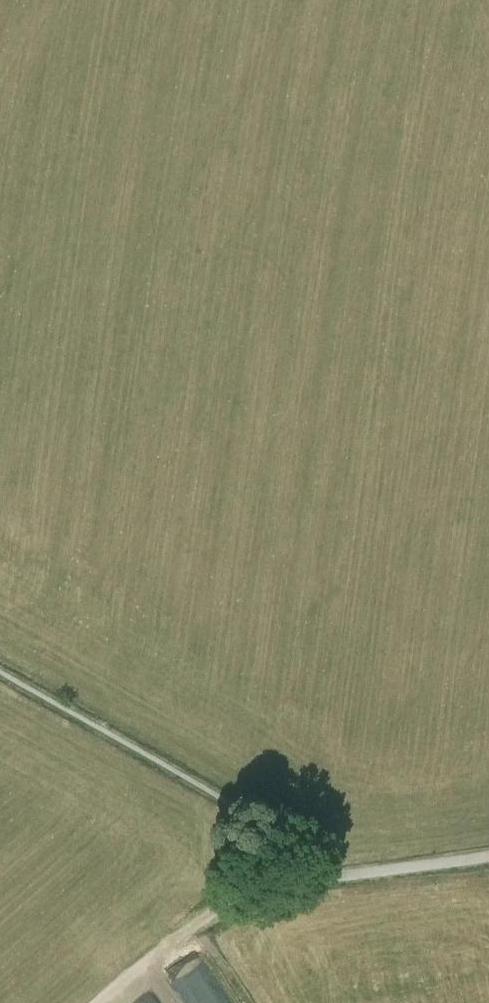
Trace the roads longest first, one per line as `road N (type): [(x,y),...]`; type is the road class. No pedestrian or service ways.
road 1 (track): [(102,1002),(225,896),(362,874)]

